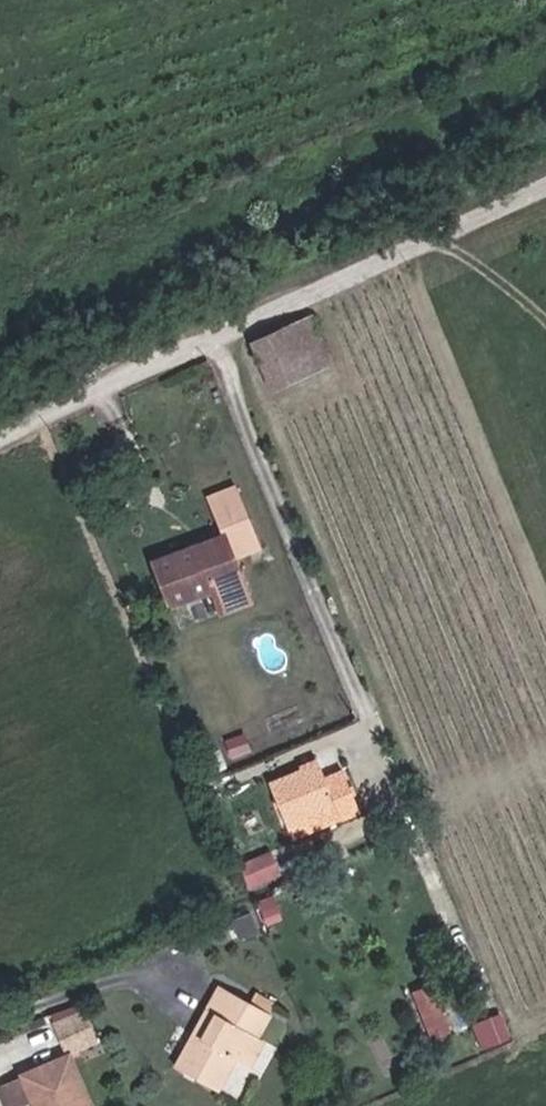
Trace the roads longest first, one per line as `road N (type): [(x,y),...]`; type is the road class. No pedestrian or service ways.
road 1 (unclassified): [(0,435),(545,185)]

